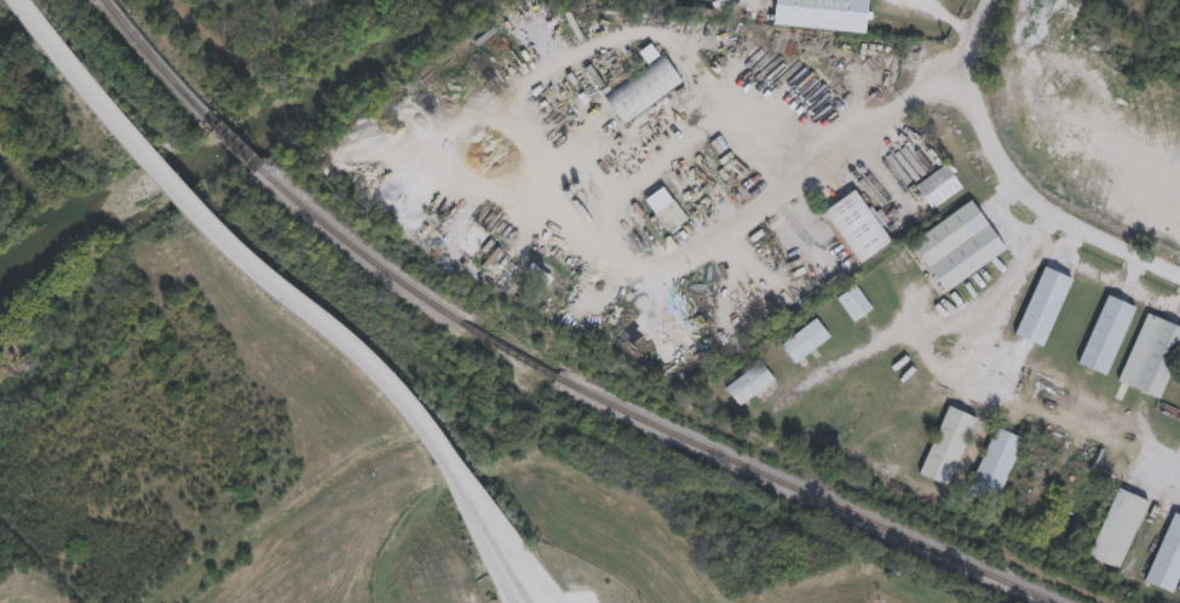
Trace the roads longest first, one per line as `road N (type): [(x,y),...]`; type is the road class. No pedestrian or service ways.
road 1 (residential): [(13,0),(201,225),(359,355),(404,403),(503,561)]
road 2 (residential): [(1019,188),(992,149),(972,80),(988,0)]
road 3 (residential): [(1179,277),(1112,247),(1019,188)]

